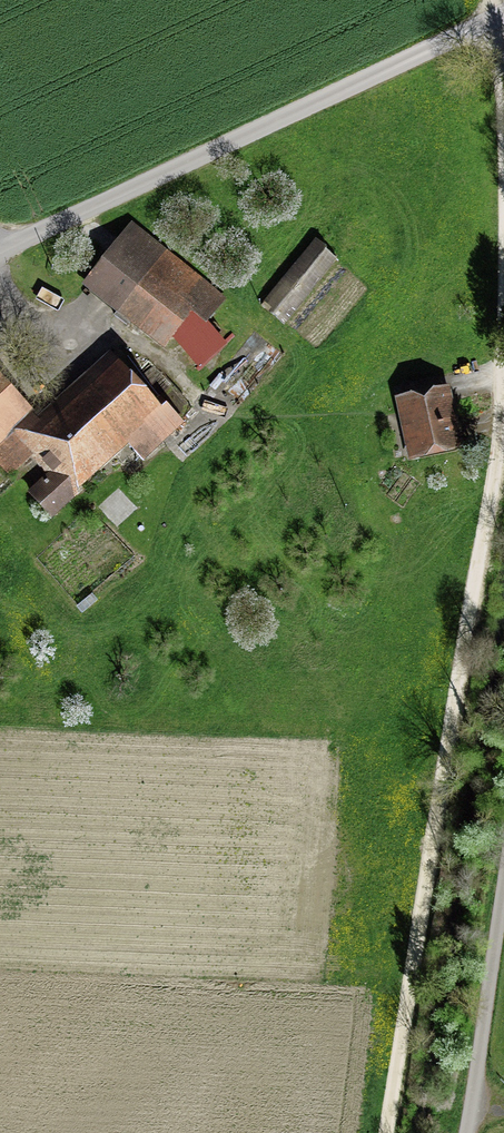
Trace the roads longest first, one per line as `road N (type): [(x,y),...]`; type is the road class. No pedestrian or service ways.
road 1 (track): [(389,1132),(502,432),(503,365)]
road 2 (residential): [(0,252),(503,19)]
road 3 (track): [(205,401),(141,346),(37,337),(4,300),(0,280)]
road 4 (track): [(503,882),(465,1132)]
road 5 (track): [(503,157),(494,0)]

